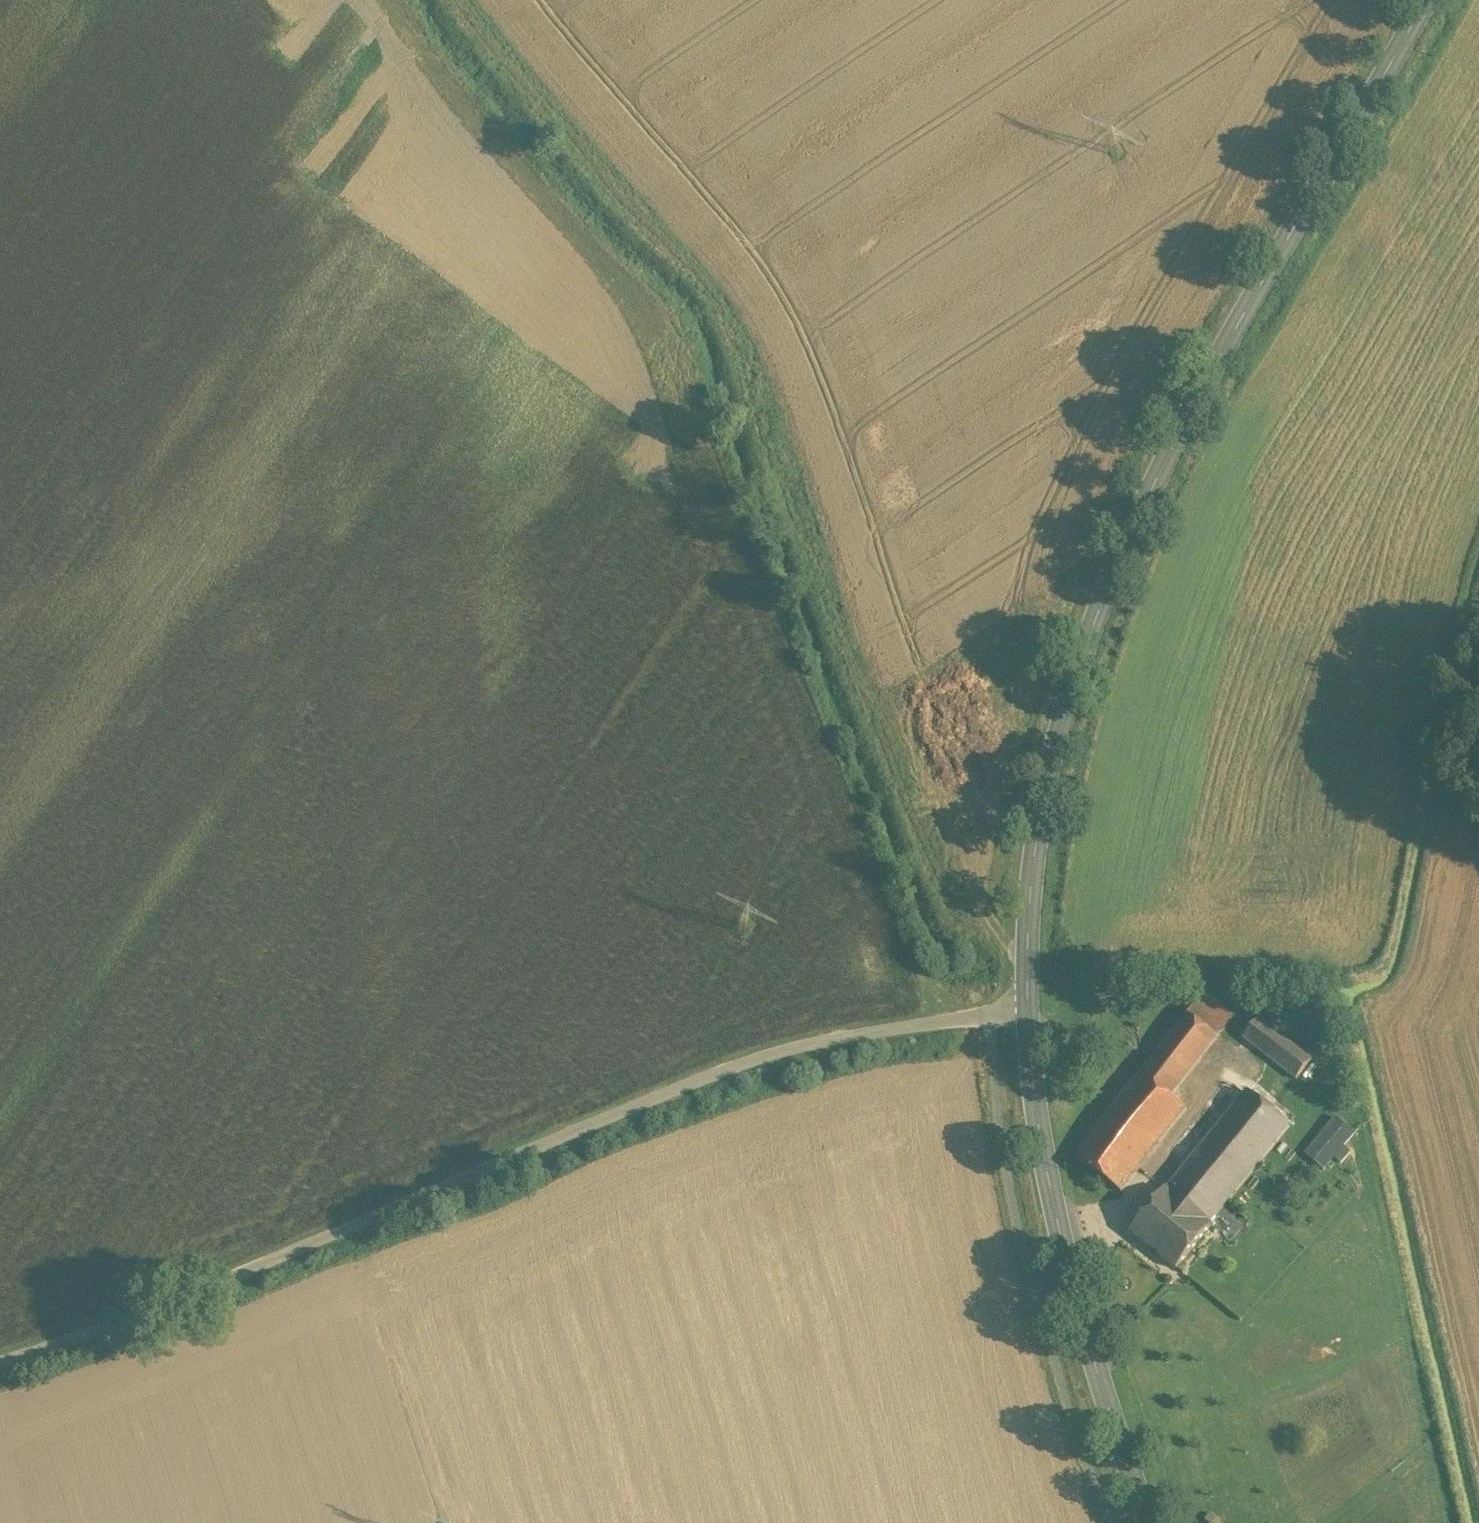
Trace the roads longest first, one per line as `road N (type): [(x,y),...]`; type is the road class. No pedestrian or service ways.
road 1 (secondary): [(1029,1006),(1044,795),(1062,712),(1125,546),(1433,0)]
road 2 (unclassified): [(0,1361),(110,1326),(731,1070),(886,1029),(1029,1006)]
road 3 (secondary): [(1150,1522),(1061,1239),(1034,1088),(1029,1006)]

